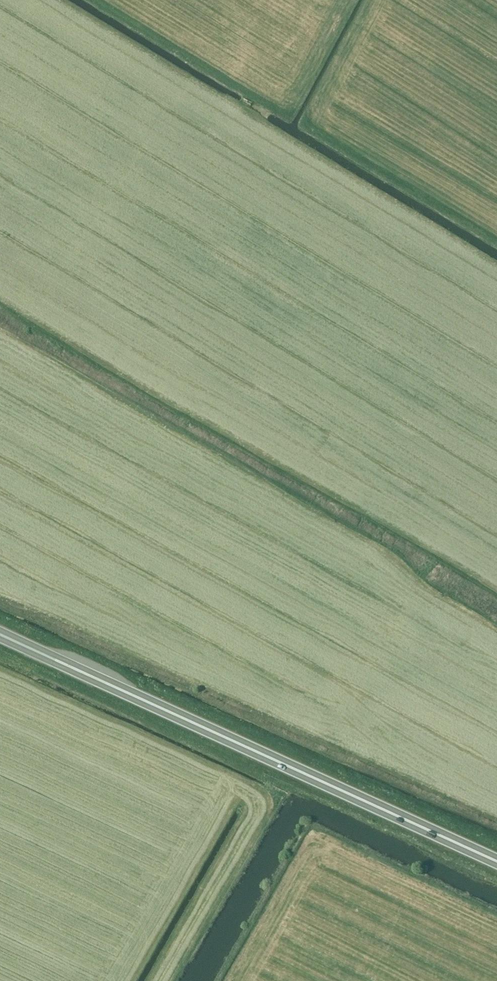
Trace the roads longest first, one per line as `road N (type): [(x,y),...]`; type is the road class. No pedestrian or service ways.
road 1 (trunk): [(496,861),(0,634)]

